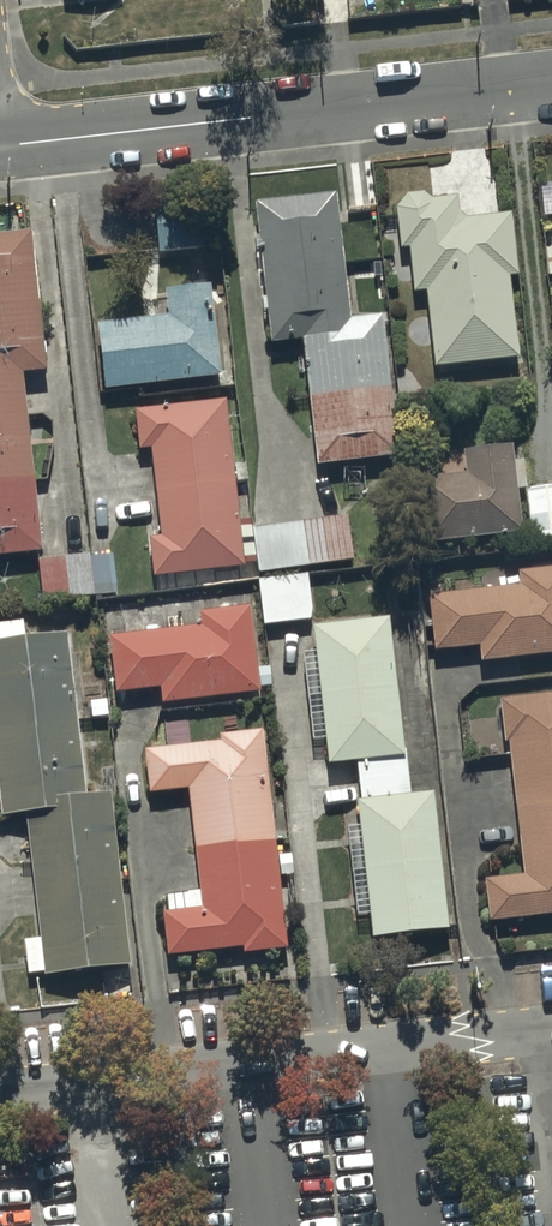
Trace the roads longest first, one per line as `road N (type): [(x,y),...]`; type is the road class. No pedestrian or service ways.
road 1 (residential): [(0,145),(551,80)]
road 2 (residential): [(0,1093),(551,1029)]

